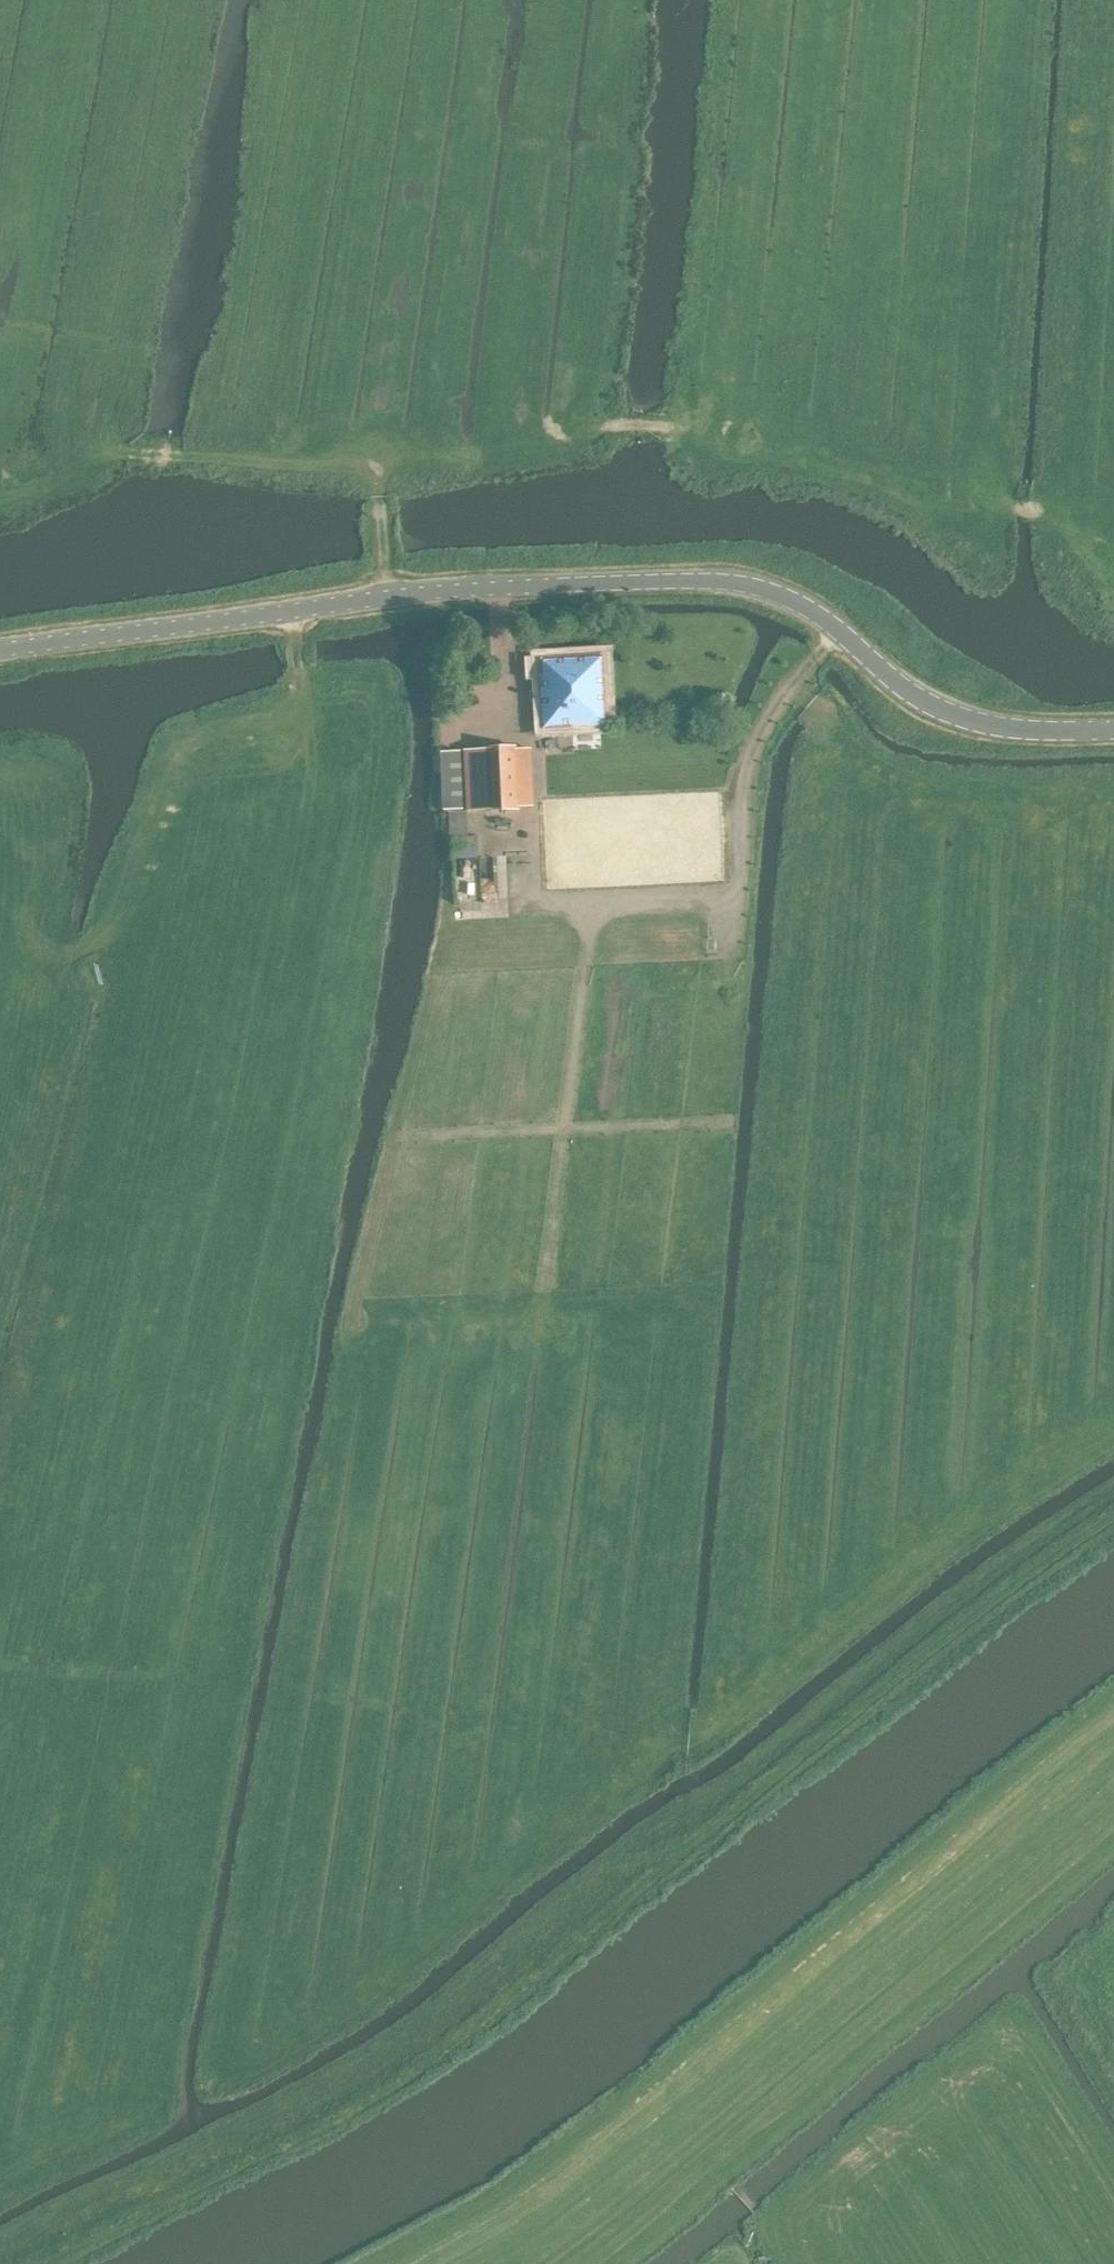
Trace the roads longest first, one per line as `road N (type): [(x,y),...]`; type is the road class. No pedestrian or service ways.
road 1 (tertiary): [(1113,729),(987,728),(937,711),(797,592),(714,575),(378,589),(0,651)]
road 2 (track): [(387,589),(381,467),(621,424),(846,450),(1045,508),(1113,578)]

